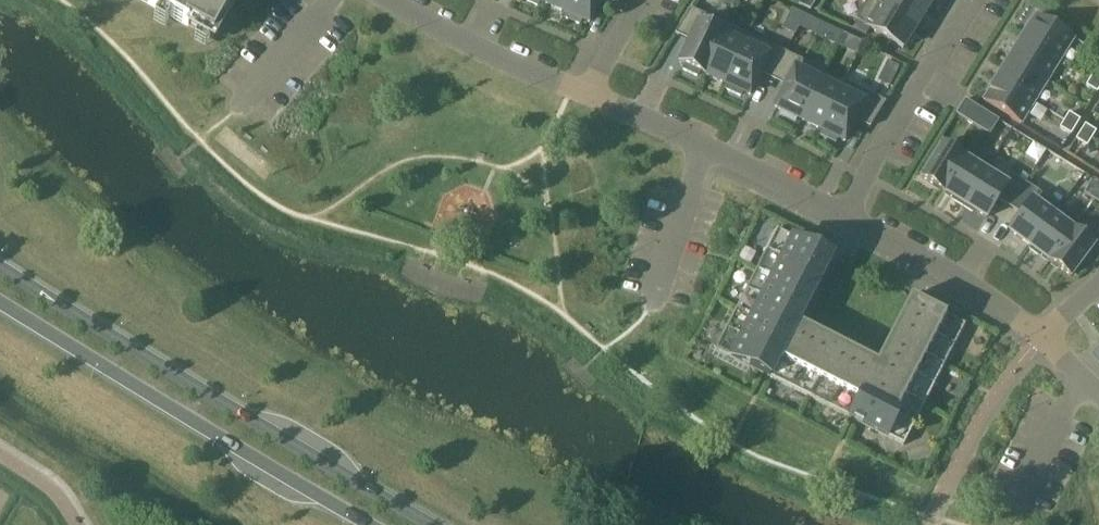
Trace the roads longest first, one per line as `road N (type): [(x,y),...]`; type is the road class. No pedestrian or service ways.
road 1 (primary): [(435,524),(0,265)]
road 2 (primary): [(0,304),(369,524)]
road 3 (residential): [(590,96),(845,215)]
road 4 (residential): [(845,215),(970,0)]
road 5 (residential): [(845,215),(958,277),(1043,335)]
road 6 (residential): [(393,0),(590,96)]

